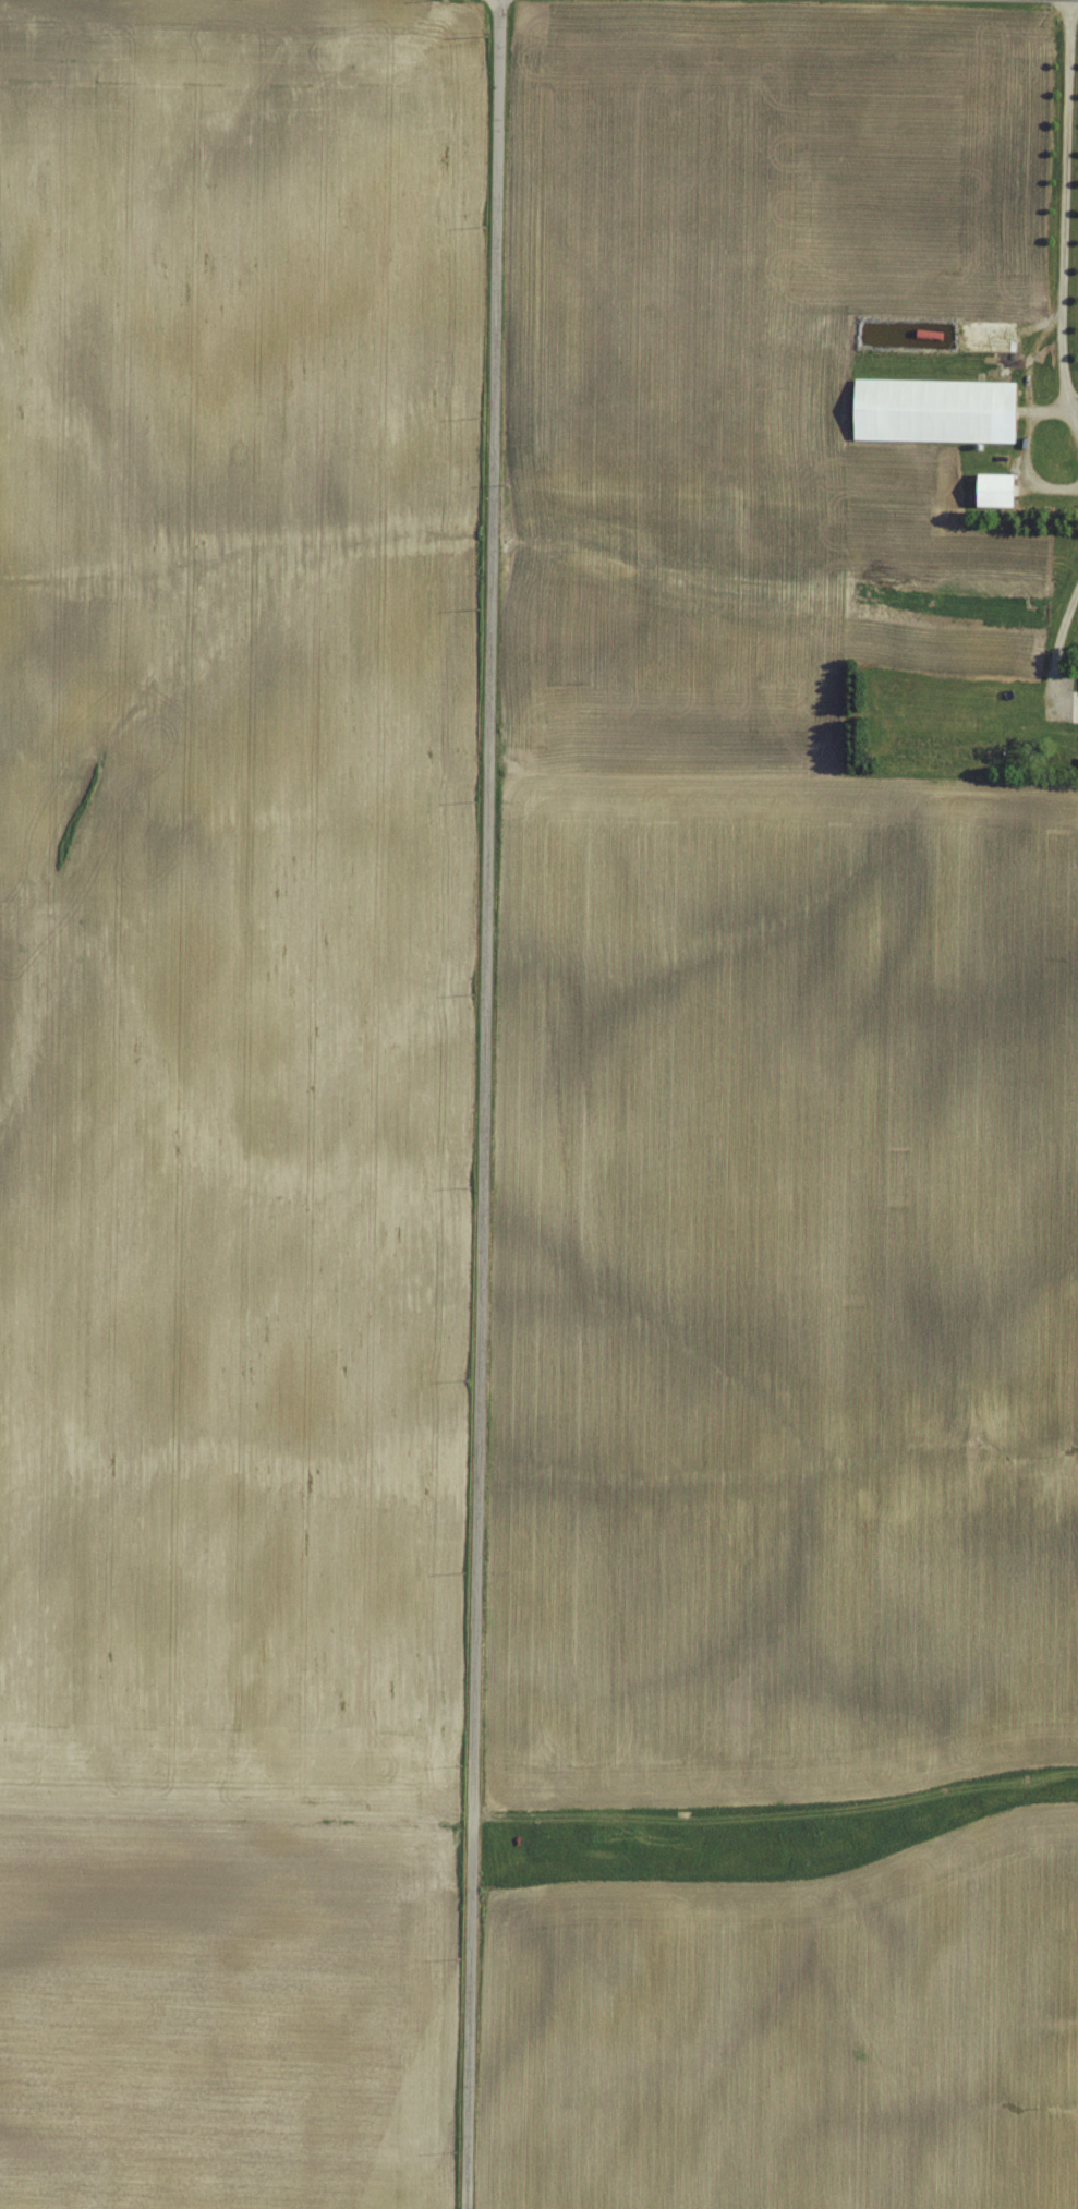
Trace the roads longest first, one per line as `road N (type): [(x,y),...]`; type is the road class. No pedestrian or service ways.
road 1 (residential): [(463,2208),(497,0)]

